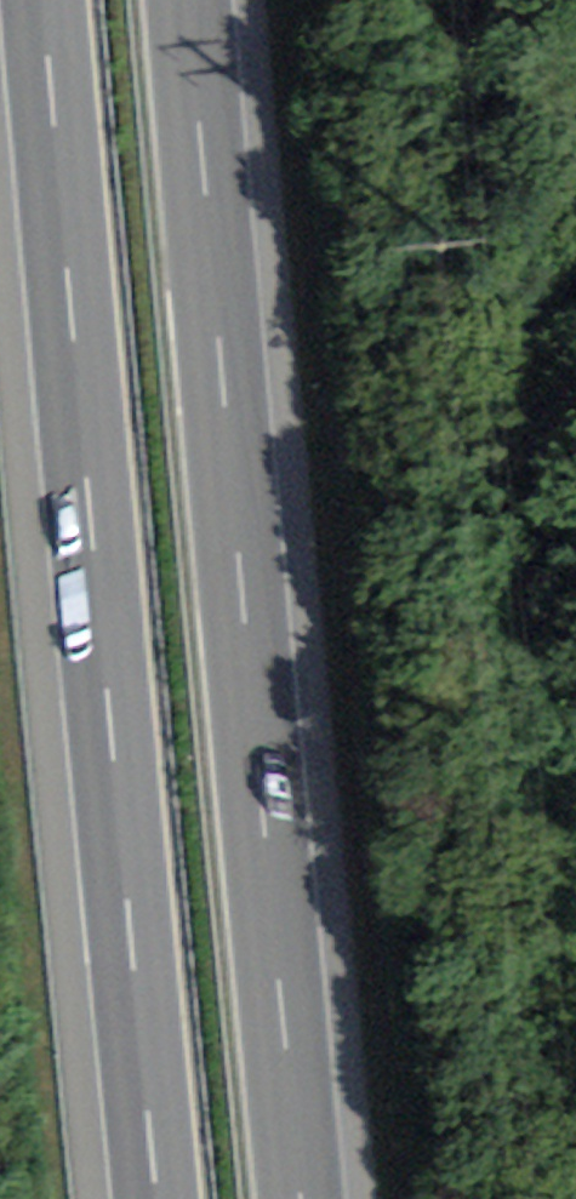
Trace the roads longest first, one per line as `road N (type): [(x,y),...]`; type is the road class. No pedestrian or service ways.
road 1 (motorway): [(299,1198),(189,0)]
road 2 (motorway): [(42,0),(152,1198)]

